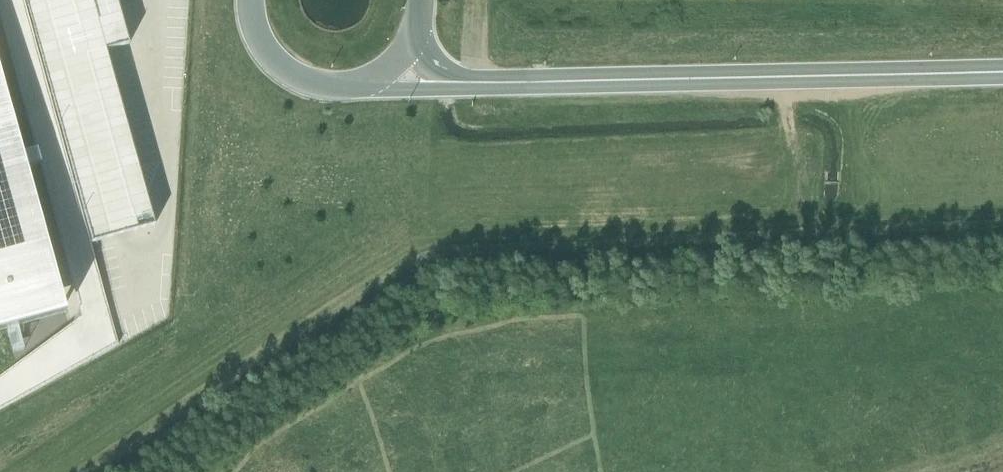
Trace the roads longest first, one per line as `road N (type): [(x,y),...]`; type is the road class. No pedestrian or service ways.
road 1 (unclassified): [(400,61),(436,80),(473,85),(1002,74)]
road 2 (unclassified): [(252,0),(270,61),(290,75),(359,83),(400,61)]

